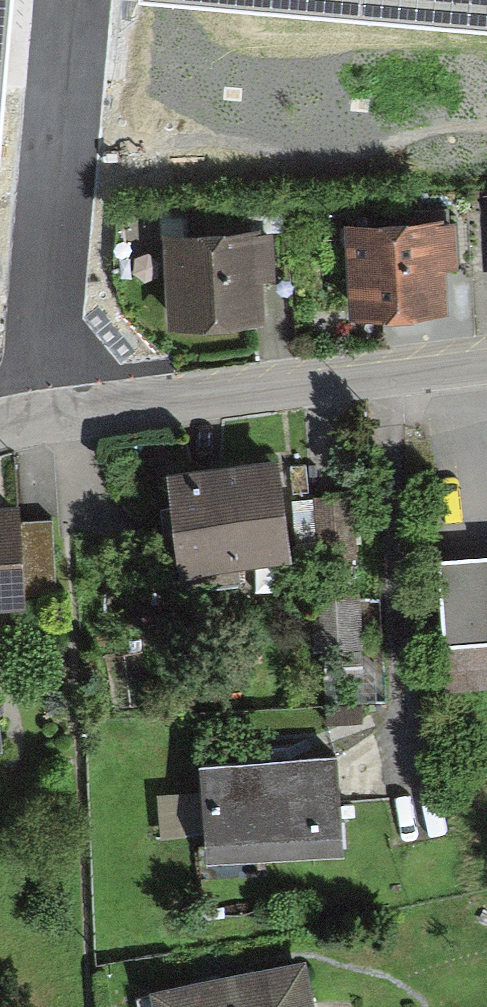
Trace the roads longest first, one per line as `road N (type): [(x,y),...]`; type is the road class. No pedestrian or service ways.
road 1 (residential): [(486,365),(0,416)]

